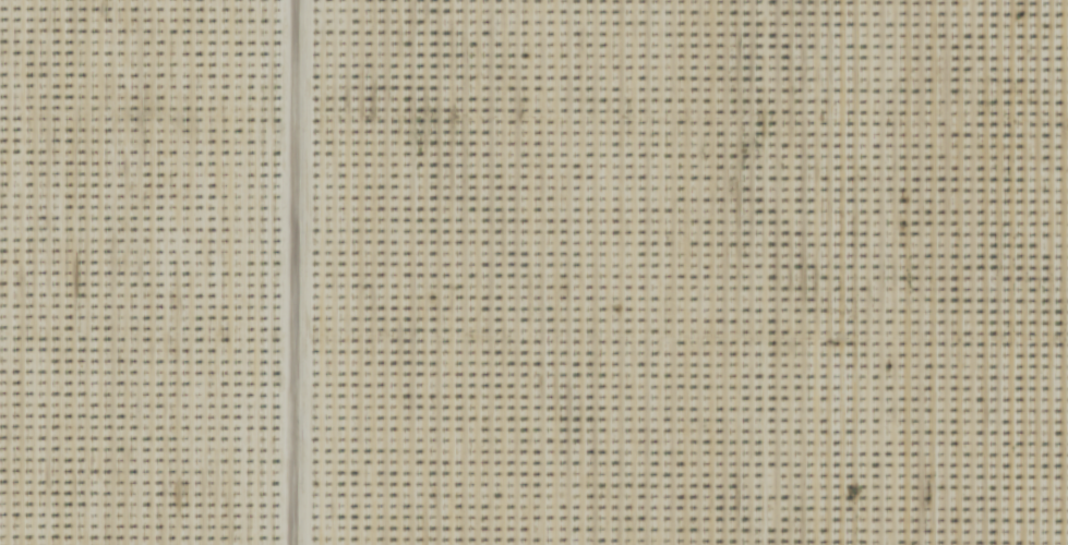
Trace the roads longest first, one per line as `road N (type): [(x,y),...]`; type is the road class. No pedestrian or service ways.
road 1 (track): [(288,0),(286,544)]

